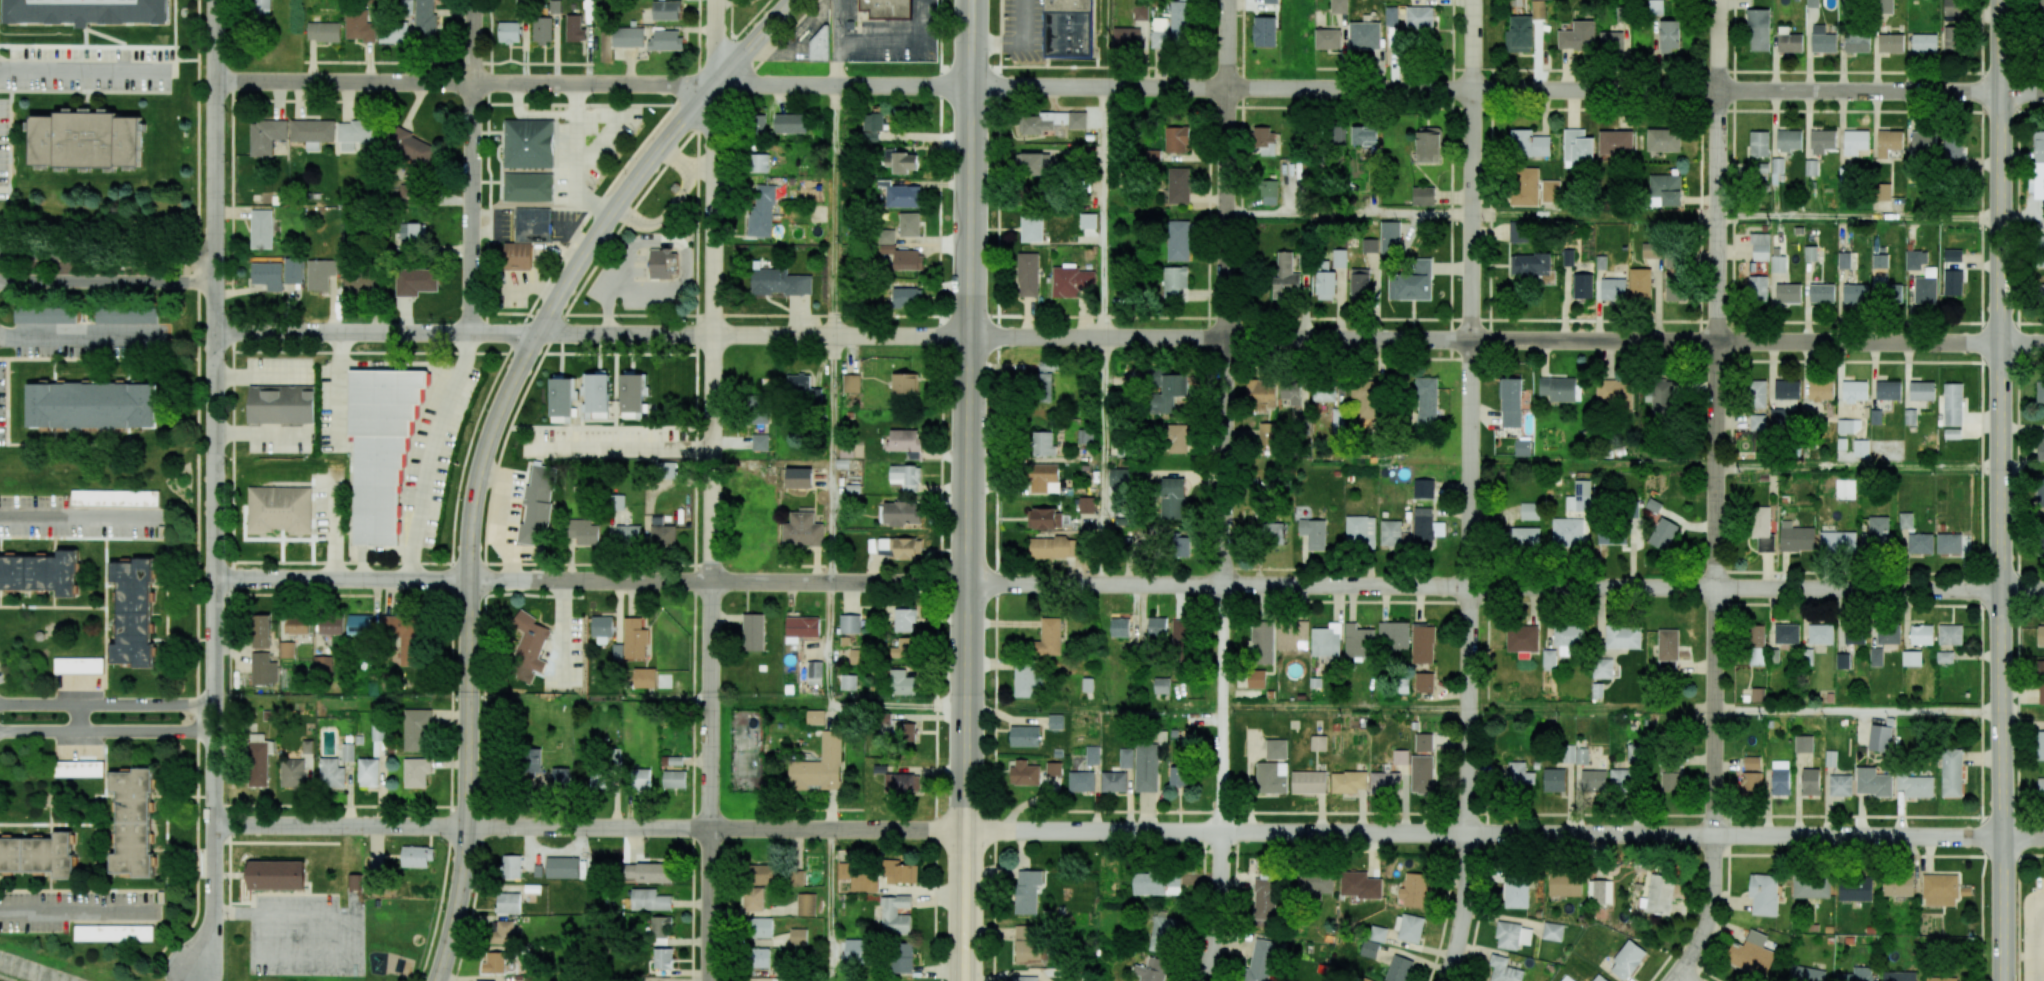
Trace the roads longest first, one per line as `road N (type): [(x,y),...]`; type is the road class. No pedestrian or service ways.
road 1 (residential): [(714,85),(2043,93)]
road 2 (secondary): [(437,980),(463,869),(470,537),(489,437),(593,239),(791,0)]
road 3 (residential): [(967,583),(2043,590)]
road 4 (residential): [(968,336),(2043,343)]
road 5 (residential): [(965,830),(2001,837)]
road 6 (residential): [(1447,980),(1467,890),(1474,0)]
road 7 (residential): [(1206,980),(1222,856),(1228,0)]
road 8 (residential): [(707,980),(714,85)]
road 9 (residential): [(192,971),(213,918),(214,81)]
road 10 (secondary): [(2001,837),(2001,0)]
road 11 (residential): [(1714,836),(1720,0)]
road 12 (secondary): [(965,830),(972,0)]
road 13 (residential): [(214,81),(714,85)]
road 14 (residential): [(466,826),(965,830)]
road 15 (residential): [(468,580),(967,583)]
road 16 (residential): [(537,334),(968,336)]
road 17 (residential): [(470,333),(472,0)]
road 18 (residential): [(214,331),(537,334)]
road 19 (residential): [(215,578),(468,580)]
road 20 (residential): [(214,825),(466,826)]
road 21 (residential): [(0,272),(214,277)]
road 22 (residential): [(214,258),(0,255)]
road 23 (residential): [(176,68),(0,67)]
road 24 (residential): [(0,342),(173,342)]
road 25 (residential): [(1673,980),(1711,907),(1714,836)]
road 26 (secondary): [(963,980),(965,830)]
road 27 (secondary): [(2003,980),(2001,837)]

